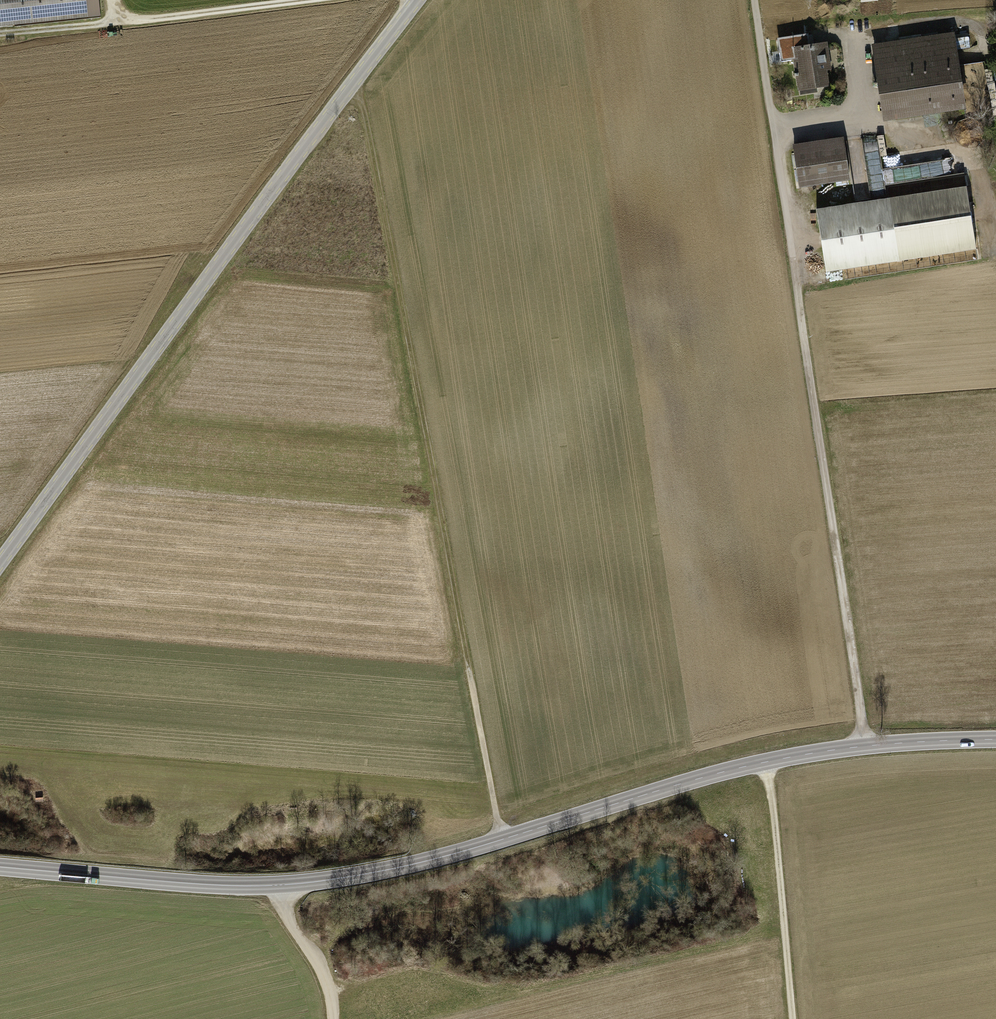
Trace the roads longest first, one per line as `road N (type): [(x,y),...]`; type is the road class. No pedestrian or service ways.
road 1 (primary): [(995,739),(763,762),(455,854),(303,883),(217,885),(0,866)]
road 2 (track): [(346,90),(363,108),(501,840)]
road 3 (track): [(753,0),(865,746)]
road 4 (tertiary): [(0,563),(417,0)]
road 5 (track): [(793,1018),(763,762)]
road 6 (track): [(118,0),(122,21),(303,0)]
road 7 (track): [(277,885),(324,976),(333,1018)]

